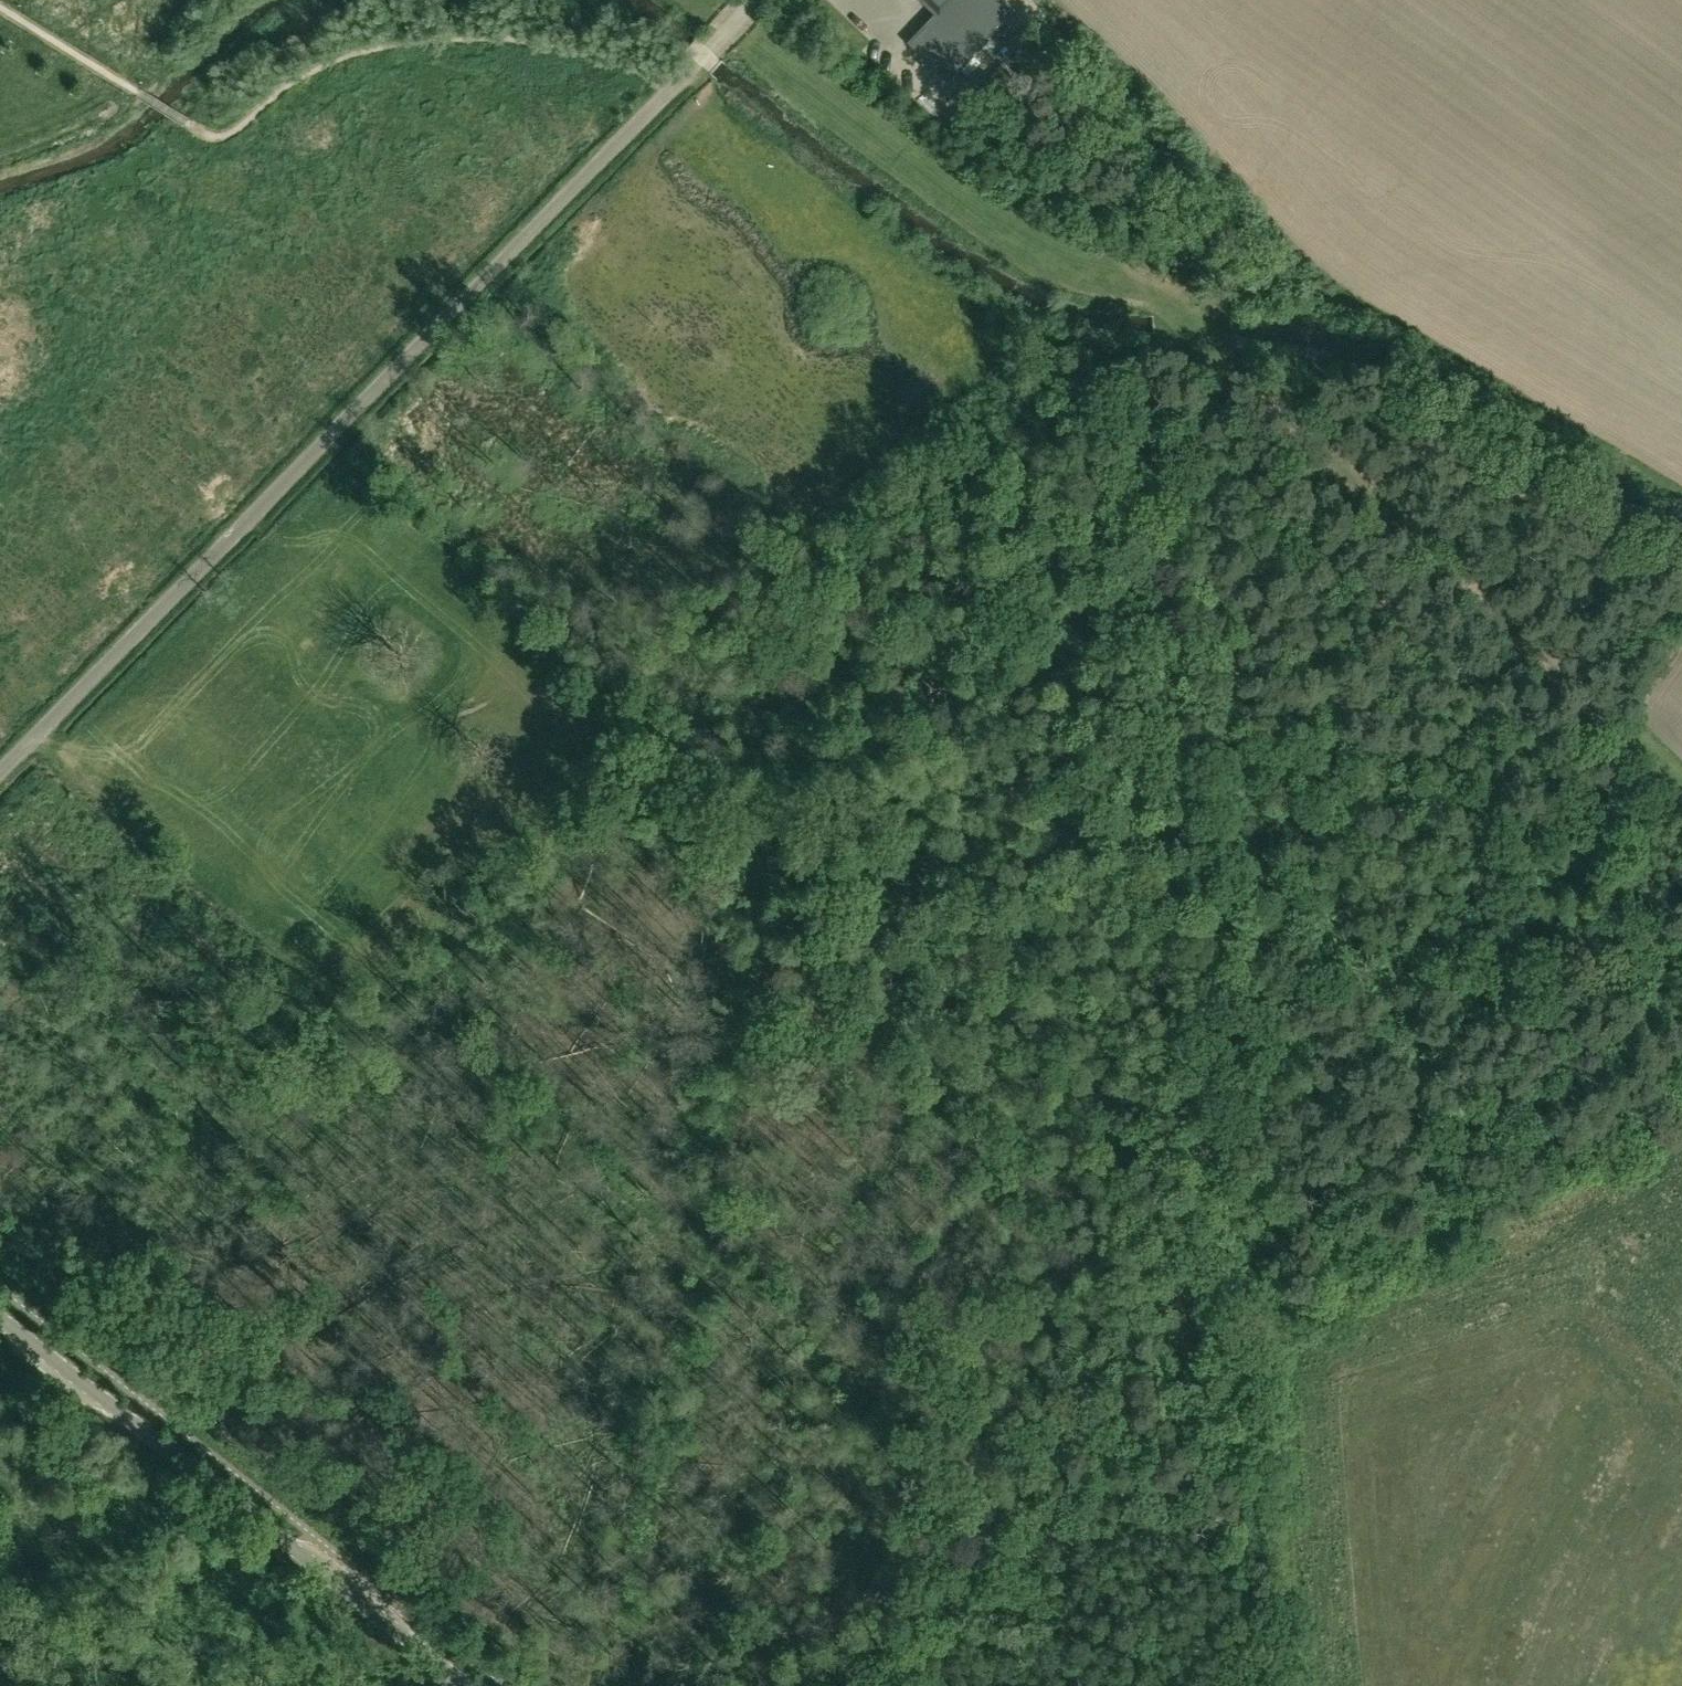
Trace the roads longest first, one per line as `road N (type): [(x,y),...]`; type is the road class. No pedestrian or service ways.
road 1 (residential): [(0,782),(761,0)]
road 2 (tertiary): [(442,1685),(0,1323)]

